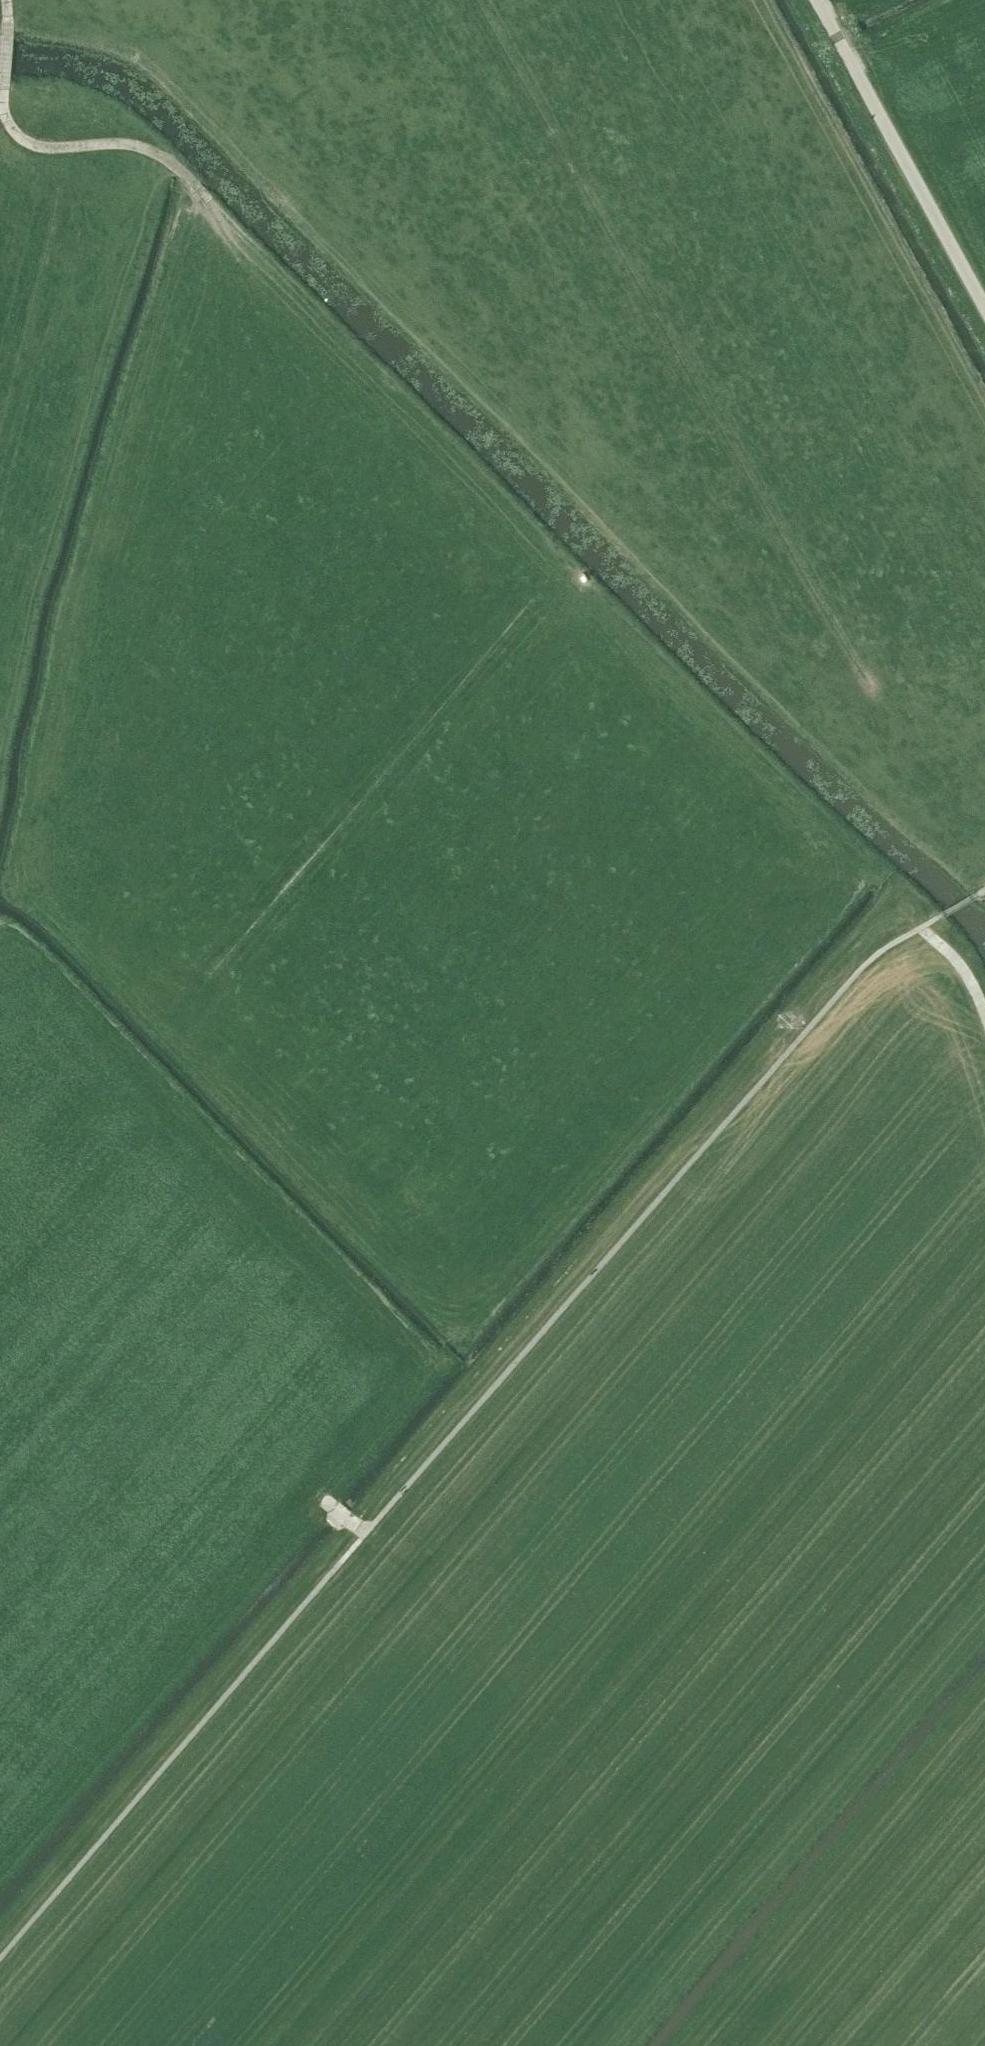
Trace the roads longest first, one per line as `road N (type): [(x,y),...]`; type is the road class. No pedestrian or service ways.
road 1 (unclassified): [(984,299),(821,0)]
road 2 (track): [(8,0),(6,113),(22,135),(33,146),(141,149),(194,183)]

